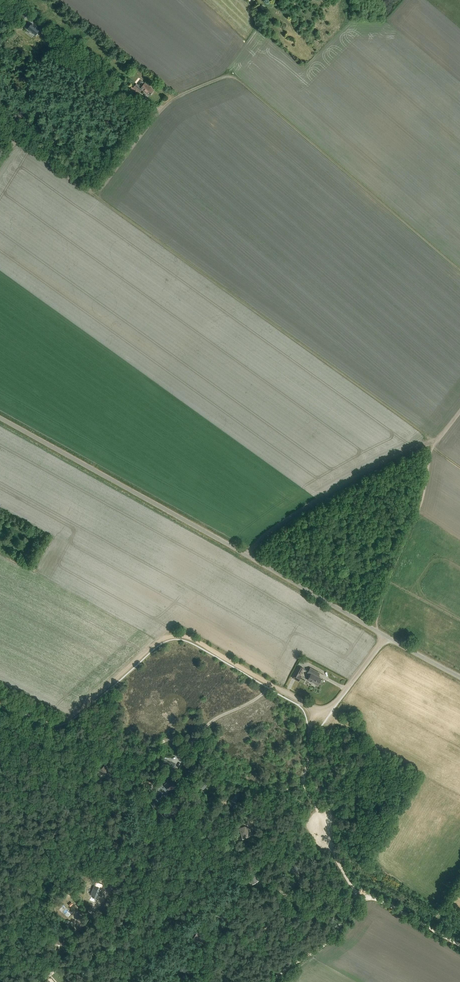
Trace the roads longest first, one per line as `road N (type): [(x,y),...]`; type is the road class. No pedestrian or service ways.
road 1 (unclassified): [(459,677),(0,418)]
road 2 (track): [(459,270),(233,77),(170,100),(94,190)]
road 3 (track): [(94,190),(433,441)]
road 4 (track): [(316,710),(304,781),(354,903),(258,932),(222,981)]
road 5 (track): [(271,684),(175,636),(60,722)]
road 6 (track): [(459,945),(368,898),(354,903),(324,946),(273,981)]
road 7 (track): [(433,441),(331,493),(247,555)]
road 8 (track): [(377,631),(424,494),(433,441)]
road 9 (track): [(271,684),(193,741),(167,741),(133,762),(115,750)]
road 10 (track): [(87,981),(77,970),(76,930),(130,870),(129,853)]
road 11 (track): [(304,779),(275,791),(233,781),(197,738)]

